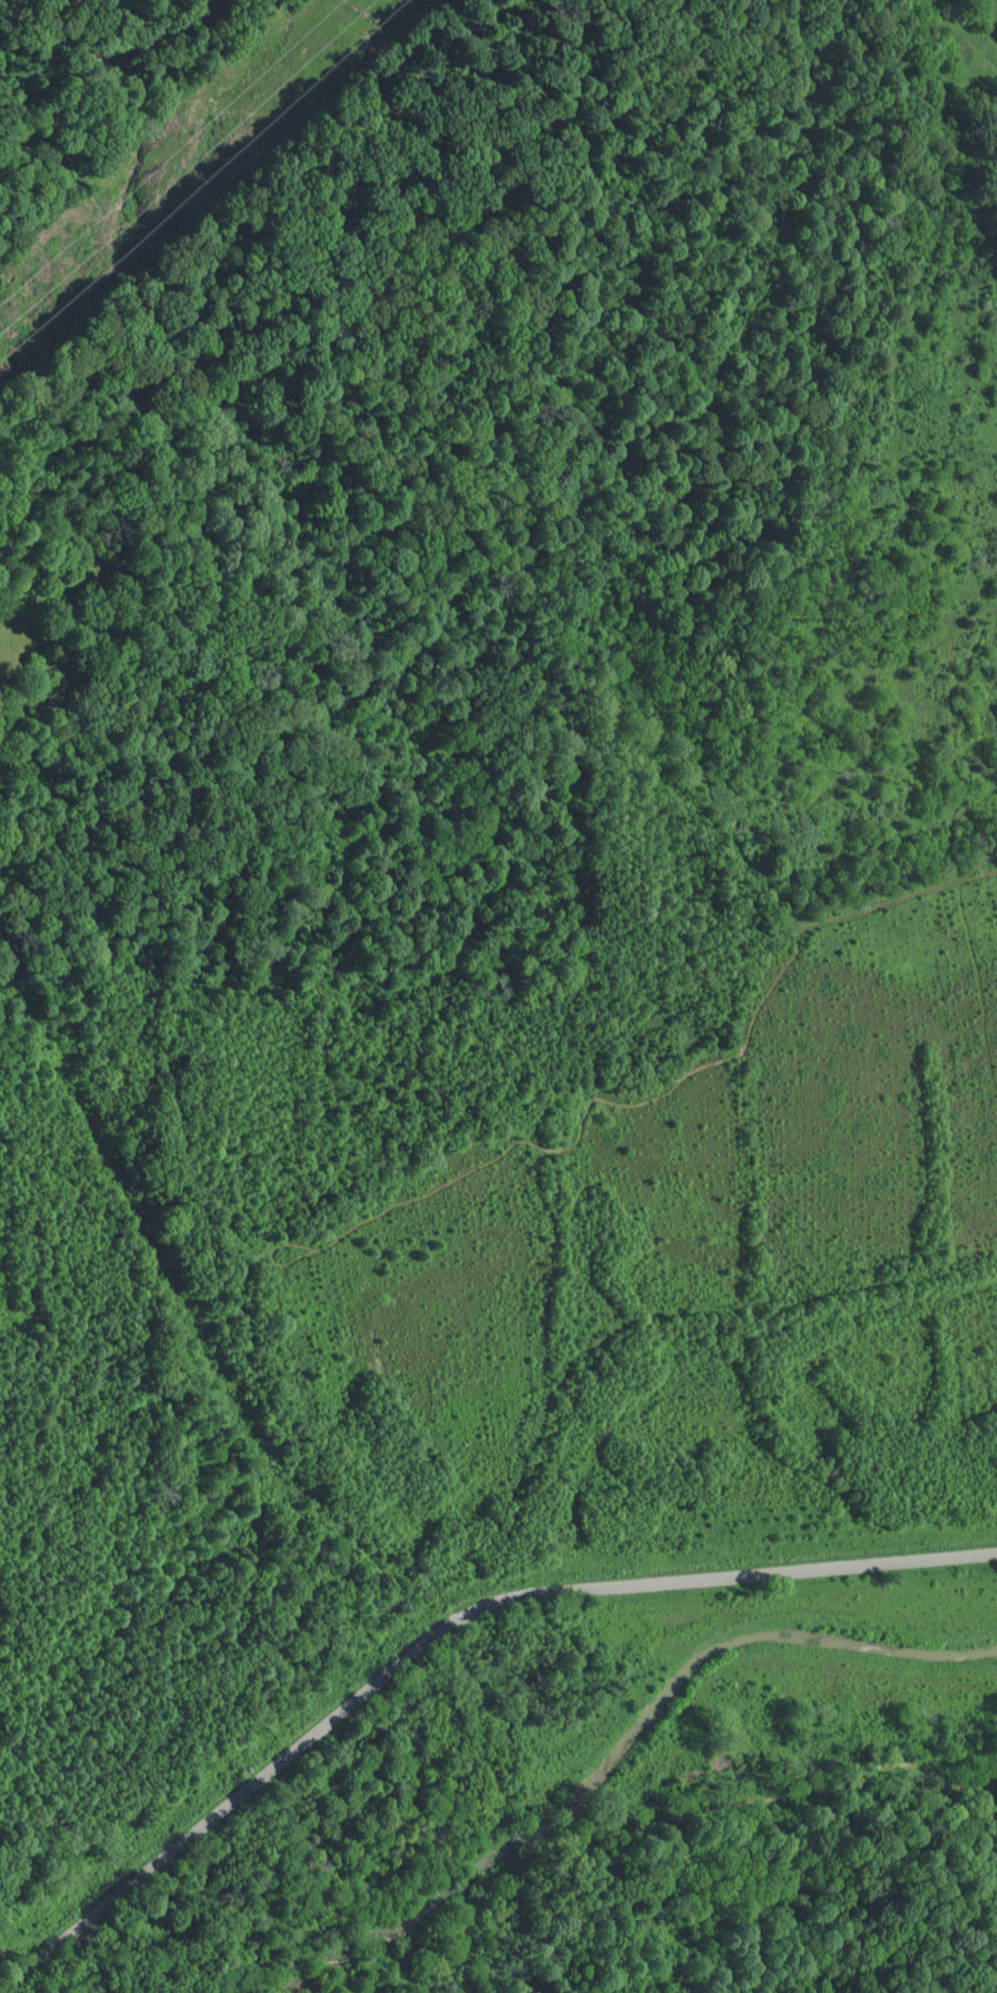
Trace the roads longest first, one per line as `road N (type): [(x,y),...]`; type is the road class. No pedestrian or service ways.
road 1 (tertiary): [(0,1991),(471,1610),(509,1595),(996,1553)]

